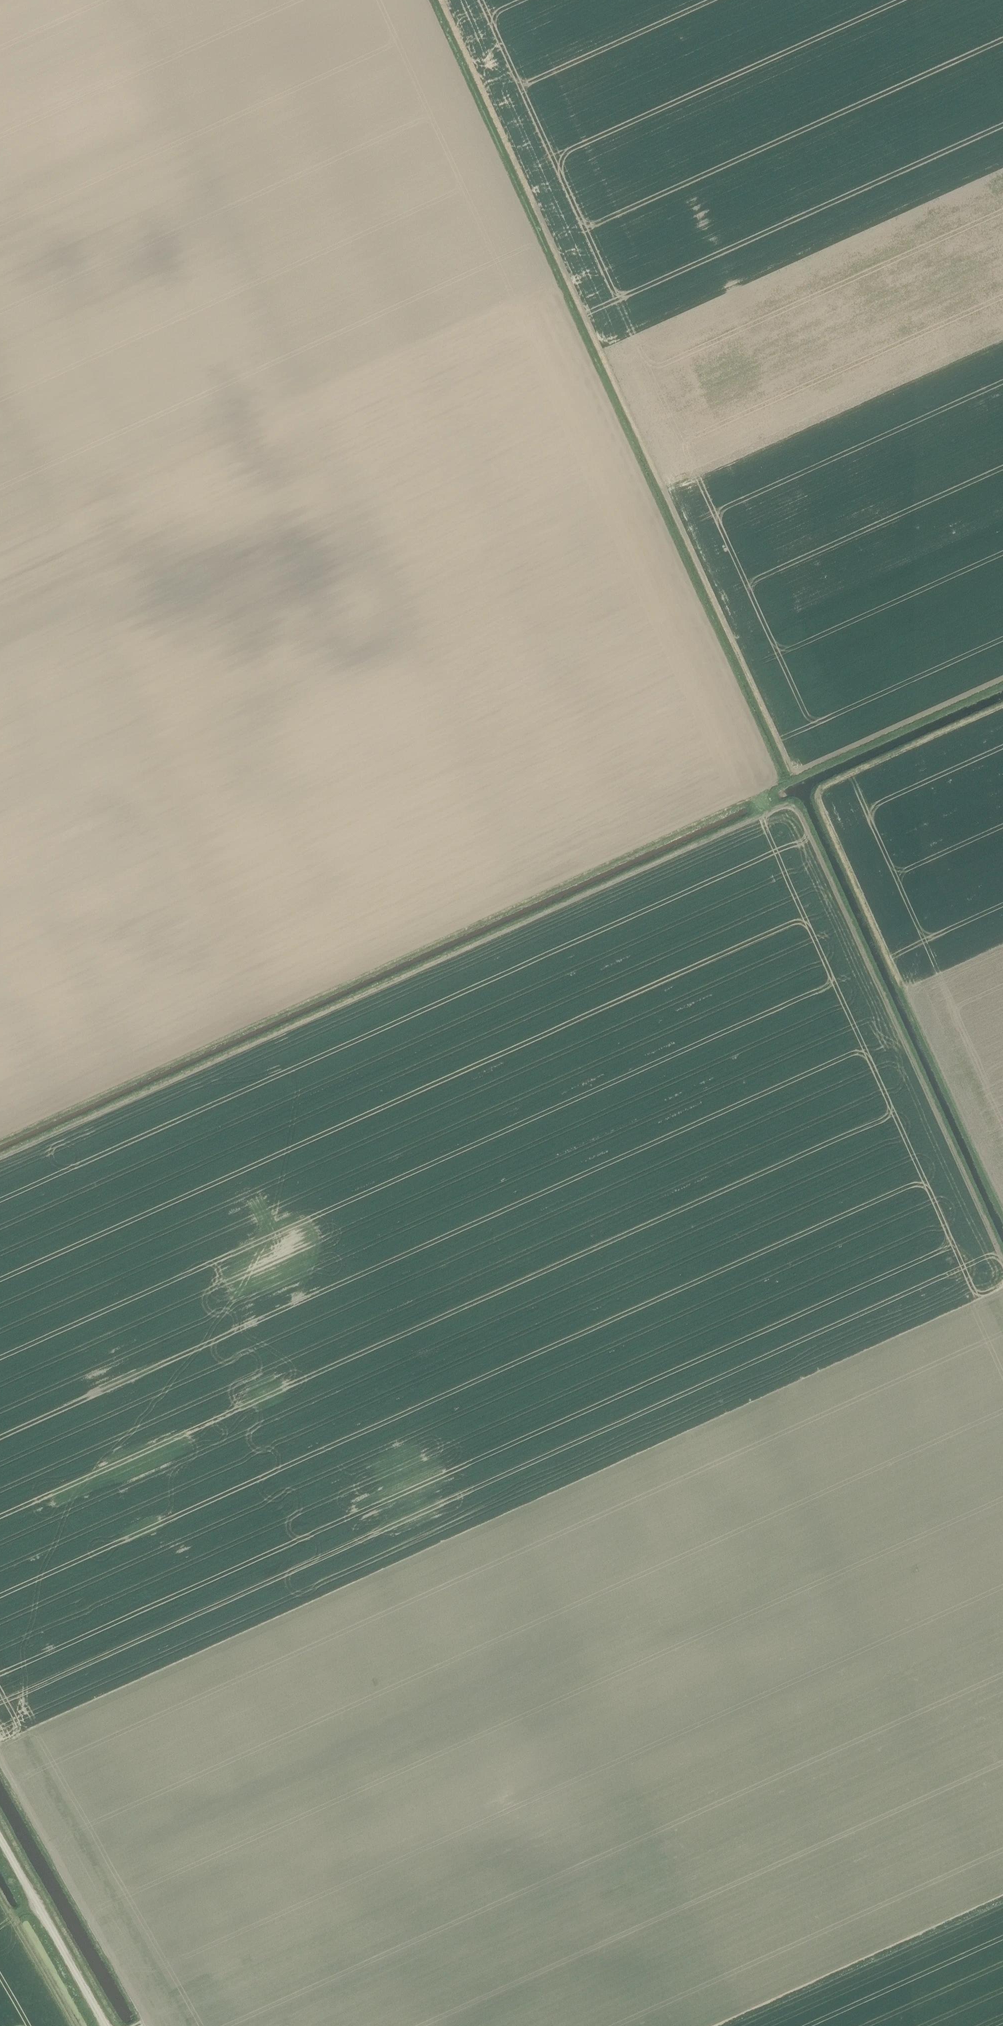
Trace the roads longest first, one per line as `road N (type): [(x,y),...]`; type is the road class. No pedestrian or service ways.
road 1 (unclassified): [(109,2025),(0,1836)]

